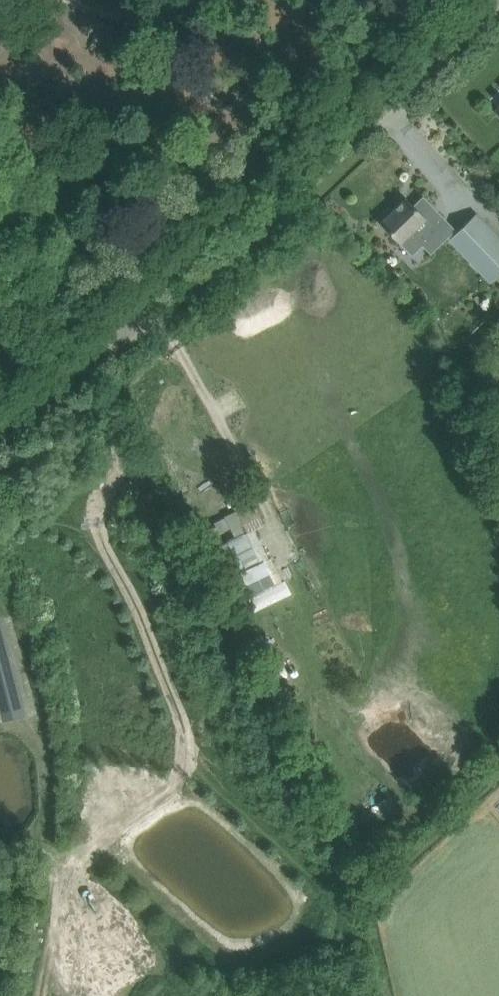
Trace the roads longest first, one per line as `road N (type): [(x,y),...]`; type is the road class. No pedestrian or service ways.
road 1 (unclassified): [(0,432),(327,161),(494,0)]

